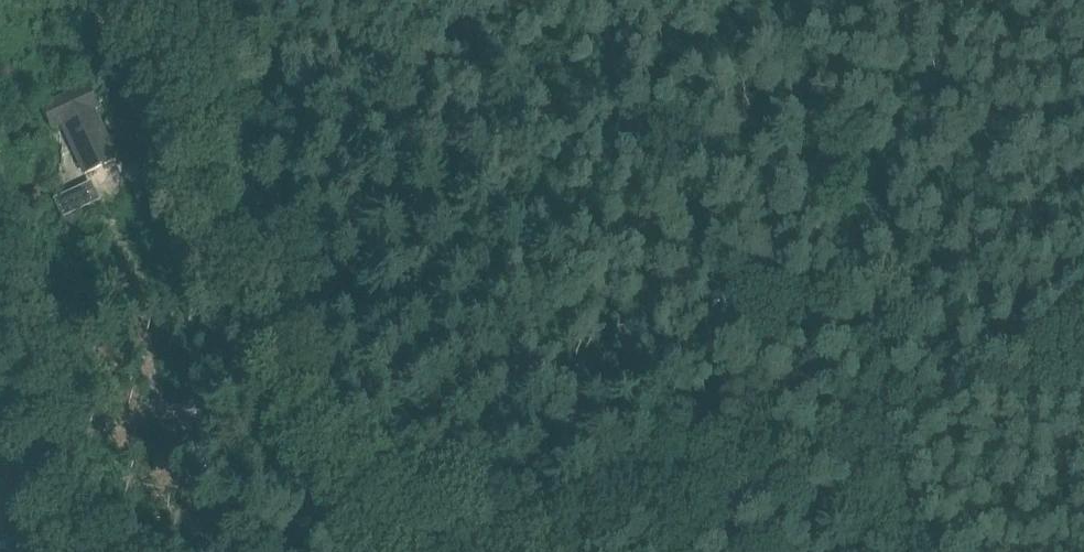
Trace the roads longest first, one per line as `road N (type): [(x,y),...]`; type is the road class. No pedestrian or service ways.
road 1 (track): [(452,551),(863,411),(934,412),(986,400),(1083,347)]

